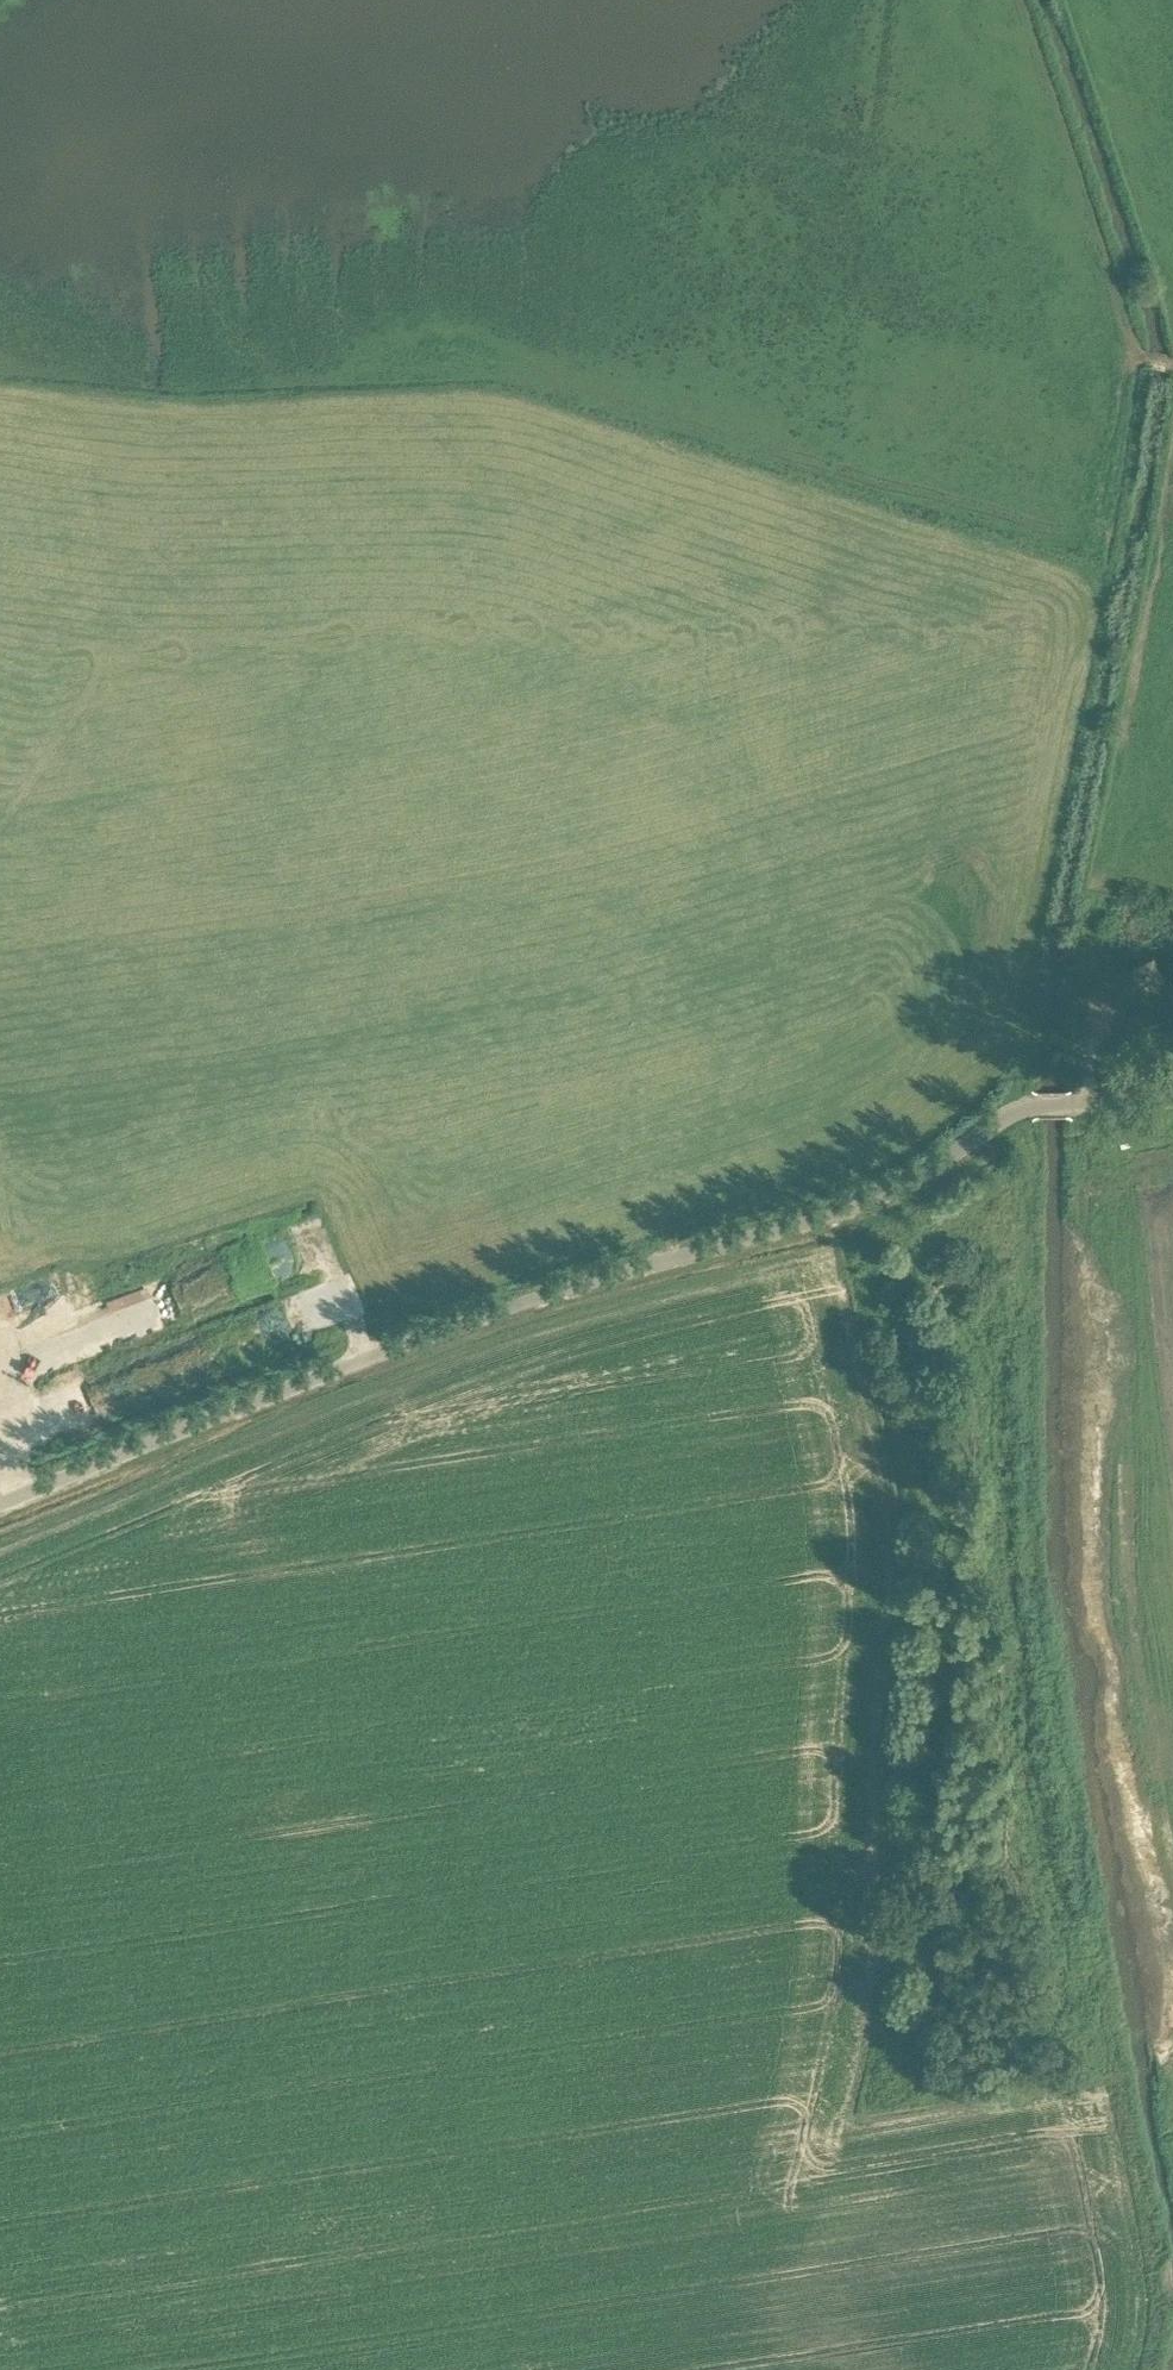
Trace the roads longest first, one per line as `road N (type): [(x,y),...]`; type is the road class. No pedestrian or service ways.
road 1 (unclassified): [(0,1507),(363,1362),(882,1193),(1037,1106),(1172,1083)]

